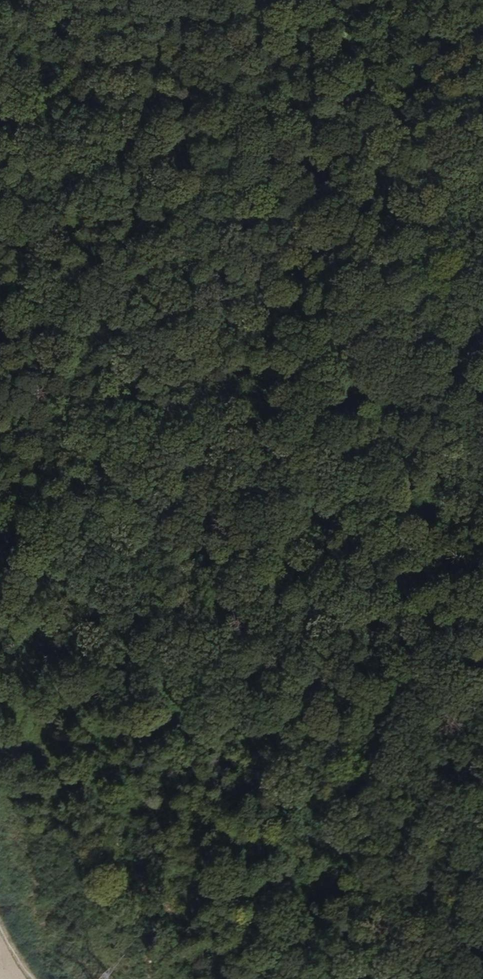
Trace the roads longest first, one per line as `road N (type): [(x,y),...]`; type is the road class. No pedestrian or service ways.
road 1 (track): [(21,0),(43,39),(85,185),(95,262),(127,356),(130,391),(109,467),(147,449),(189,445),(217,429),(482,142)]
road 2 (track): [(464,666),(266,465),(217,429)]
road 3 (track): [(109,467),(0,537)]

